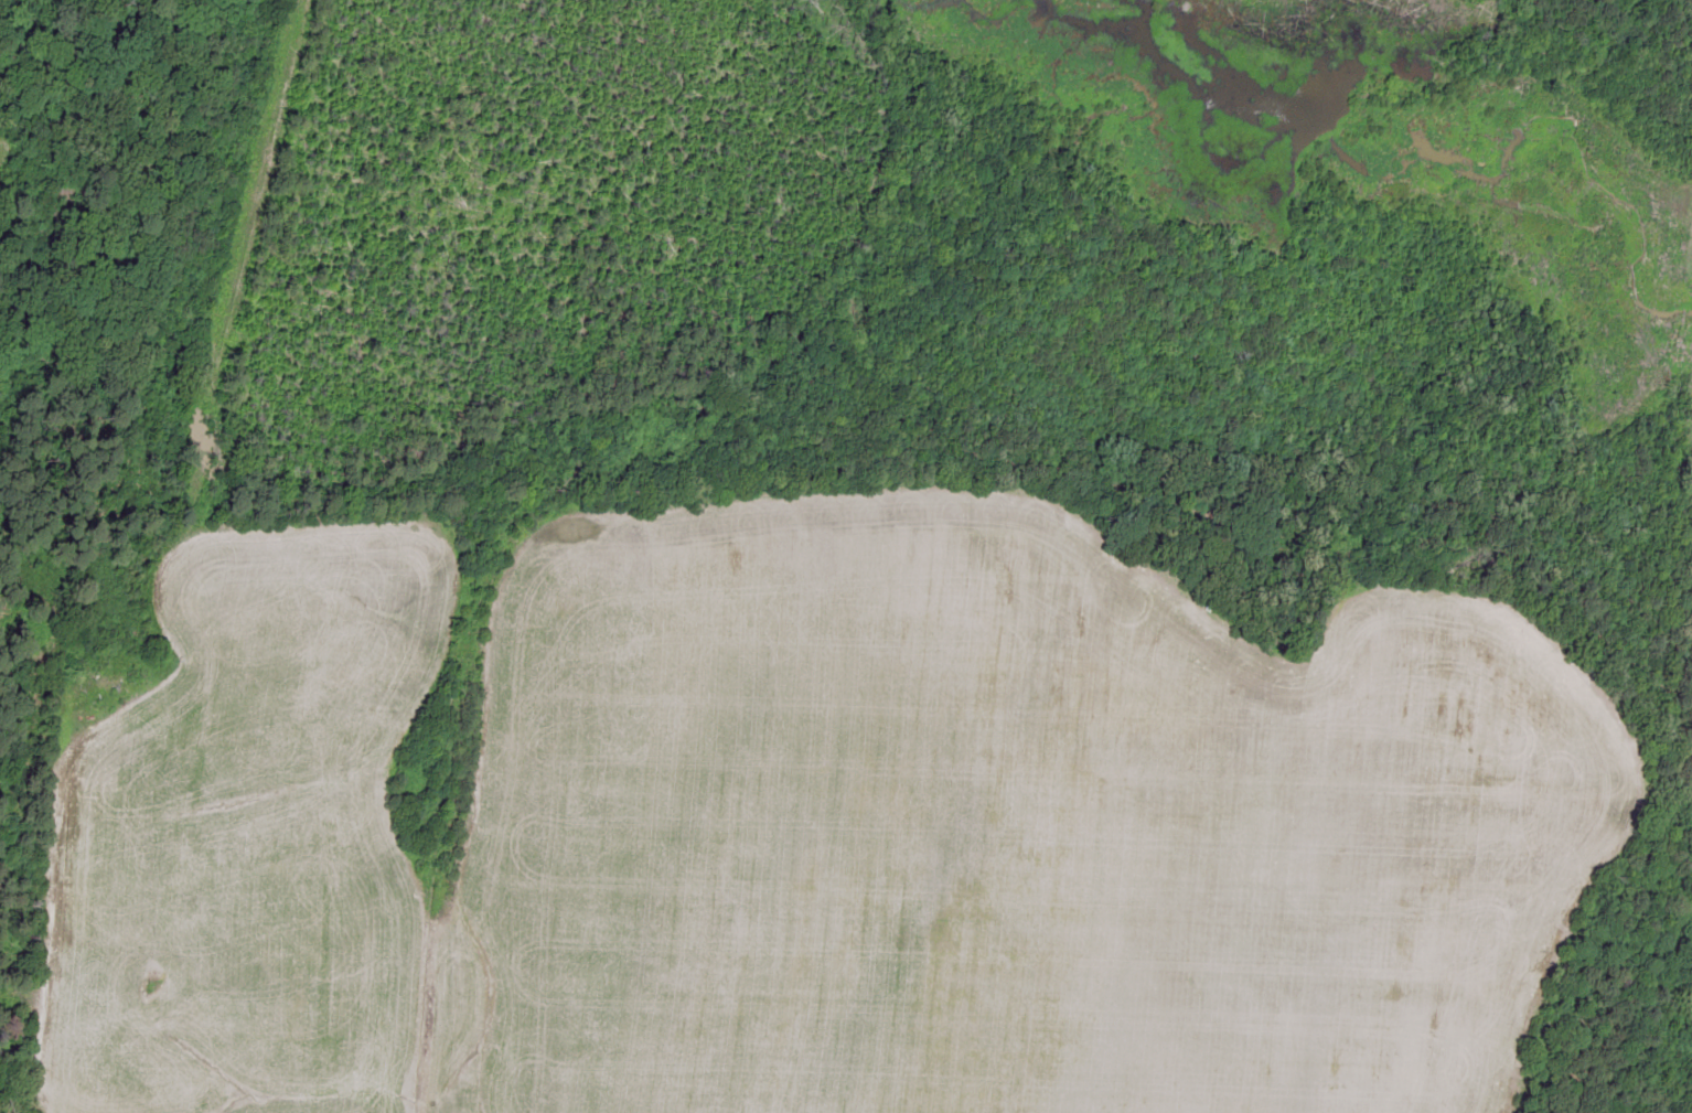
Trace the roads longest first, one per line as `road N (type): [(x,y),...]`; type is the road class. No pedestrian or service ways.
road 1 (residential): [(0,1044),(81,843)]

